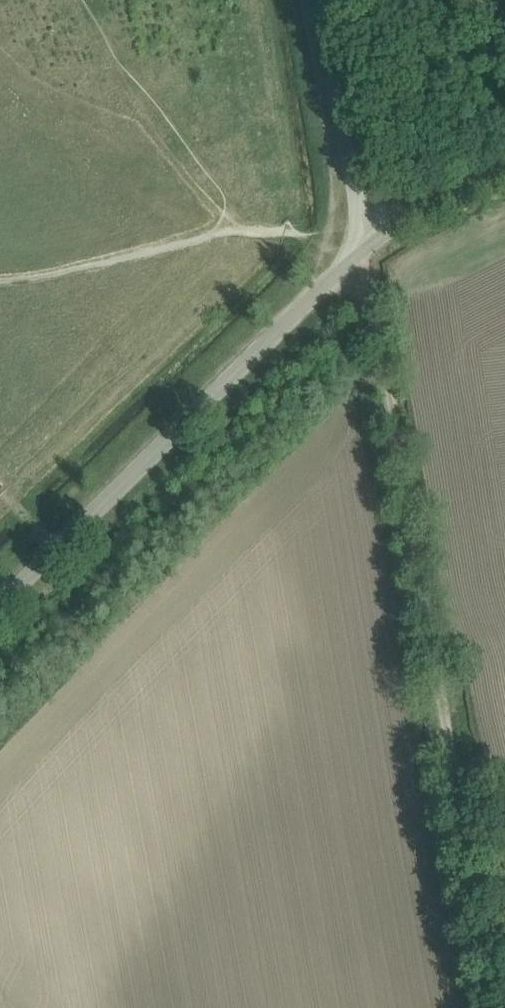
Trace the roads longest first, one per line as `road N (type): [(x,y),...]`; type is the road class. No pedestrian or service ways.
road 1 (track): [(500,1007),(366,240)]
road 2 (unclassified): [(0,615),(366,240)]
road 3 (unclassified): [(366,240),(321,0)]
road 4 (unclassified): [(366,240),(504,174)]

